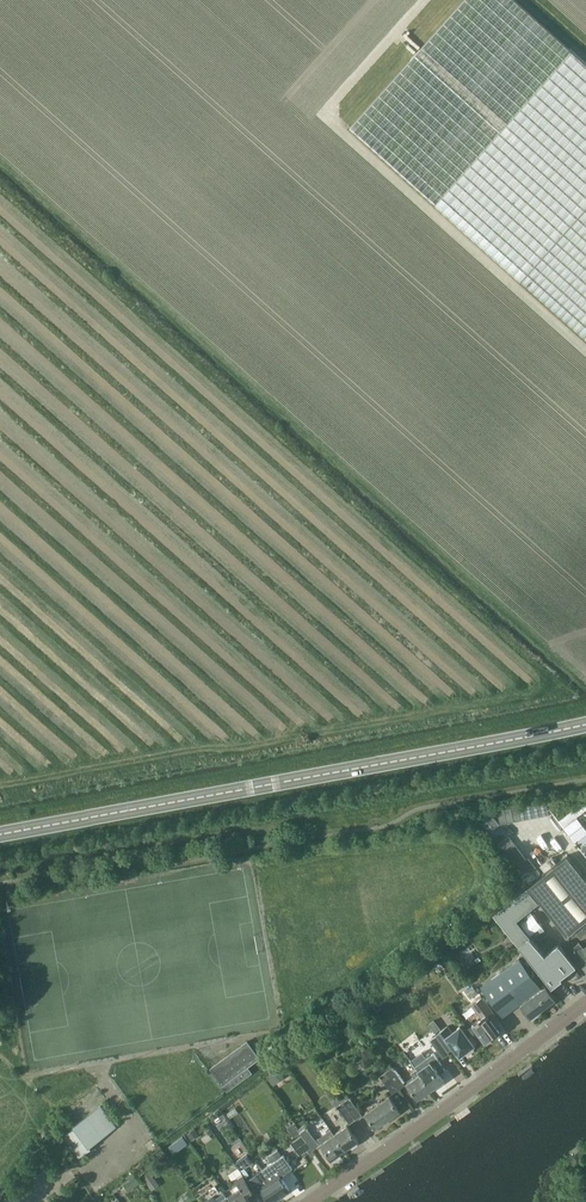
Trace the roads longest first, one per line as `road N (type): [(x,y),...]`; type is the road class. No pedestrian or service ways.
road 1 (secondary): [(0,834),(585,724)]
road 2 (tertiary): [(310,1201),(585,1003)]

